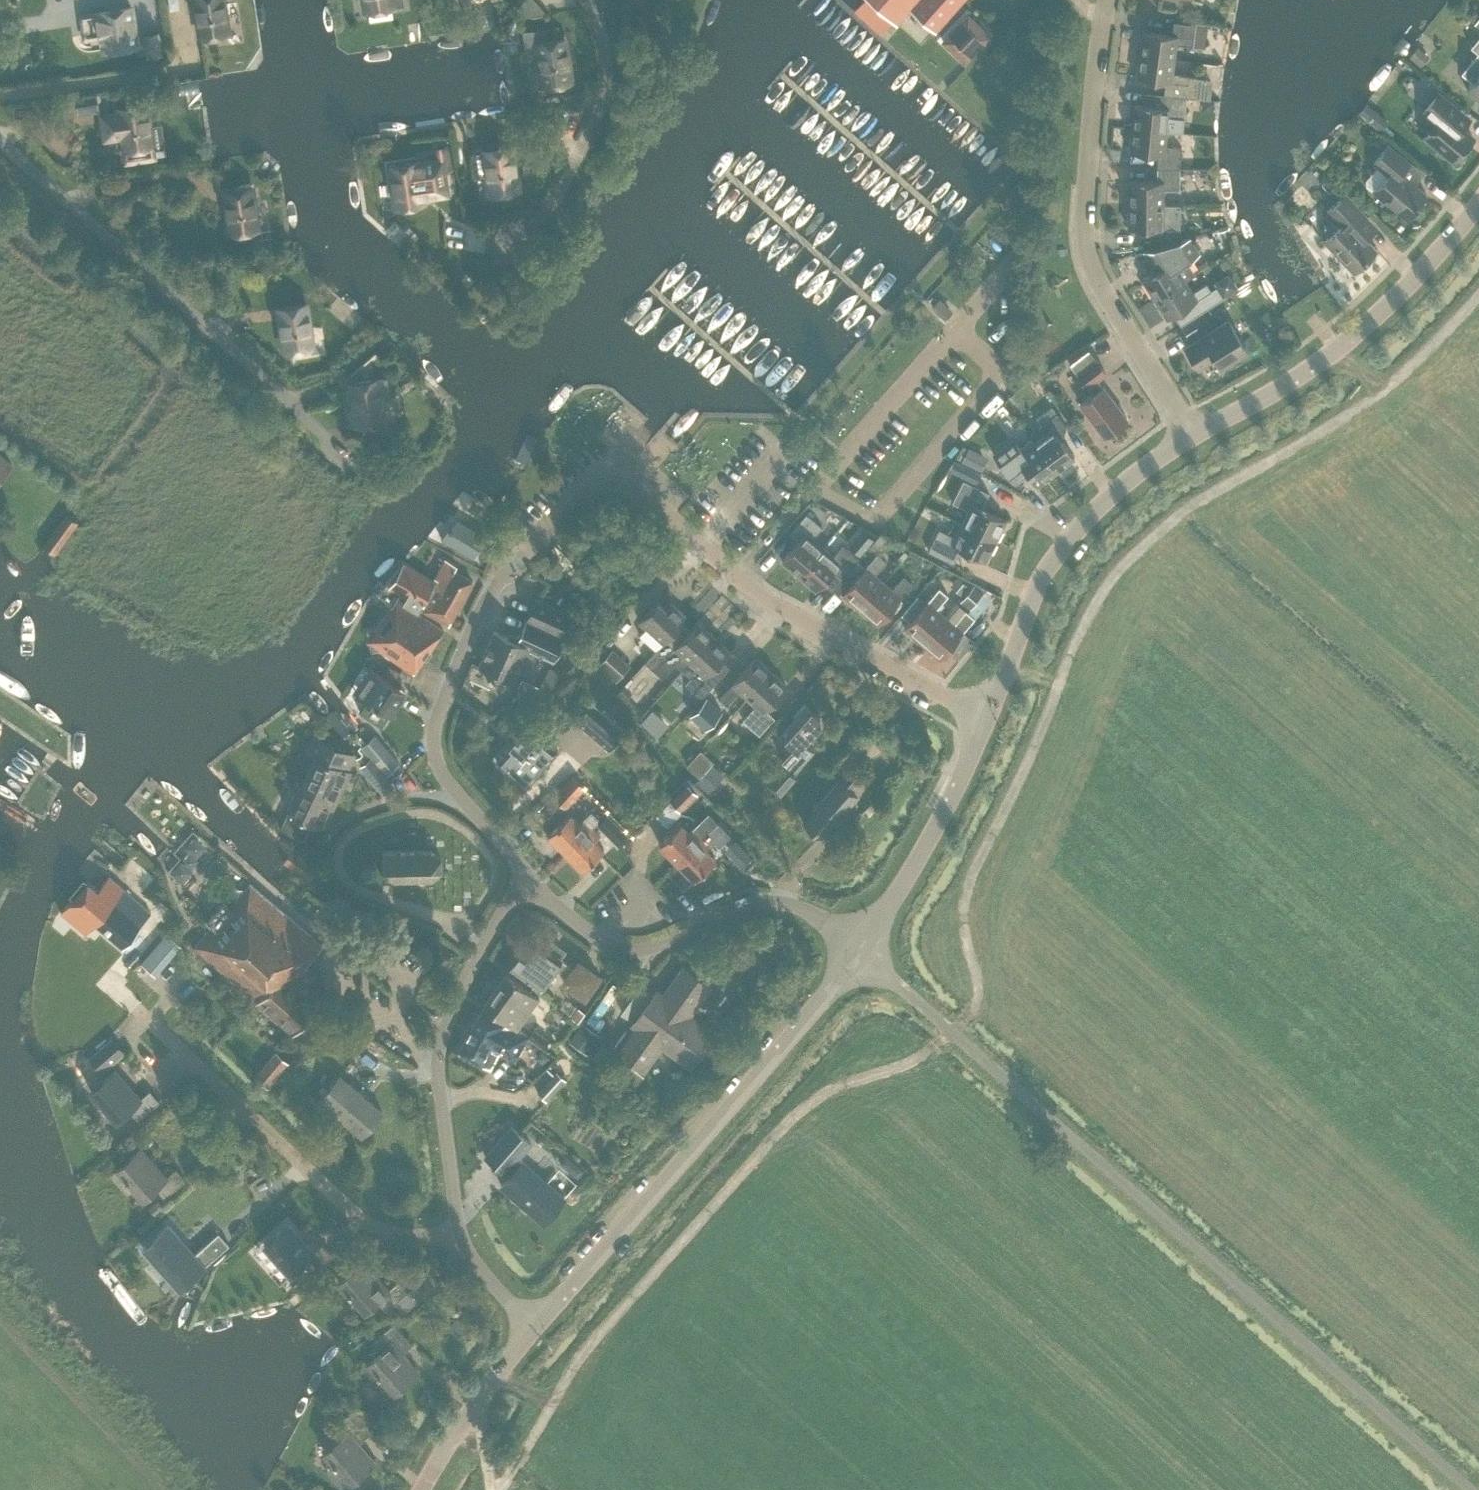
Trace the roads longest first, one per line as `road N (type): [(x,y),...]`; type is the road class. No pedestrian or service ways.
road 1 (track): [(1478,298),(1407,372),(1165,524),(1113,577),(1071,647),(968,886),(977,999),(932,1049),(815,1096),(771,1135),(579,1356),(497,1489)]
road 2 (unclassified): [(907,992),(1470,1489)]
road 3 (residential): [(522,870),(449,779),(435,749),(438,715),(473,633),(523,553),(588,482),(617,476),(646,490),(734,578)]
road 4 (tertiary): [(534,1325),(859,949)]
road 5 (residential): [(1191,436),(1099,285),(1085,247),(1107,0)]
road 6 (residential): [(859,949),(806,910),(758,900),(661,945),(609,947),(522,870)]
road 7 (residential): [(290,401),(0,141)]
road 8 (residential): [(460,1235),(440,1102),(444,1025),(522,870)]
road 9 (residential): [(460,1235),(395,1234),(361,1219),(159,1026)]
road 10 (tertiary): [(1191,436),(1339,346),(1390,301),(1478,201)]
road 11 (tertiary): [(985,721),(1052,560),(1106,500),(1191,436)]
road 12 (residential): [(813,489),(874,520),(988,393),(990,360),(956,328)]
road 13 (residential): [(485,238),(522,231),(538,218),(600,107),(605,50),(583,0)]
road 14 (residential): [(734,578),(985,721)]
road 15 (tertiary): [(859,949),(936,827),(985,721)]
road 16 (residential): [(813,489),(956,328)]
road 17 (tertiary): [(421,1489),(534,1325)]

